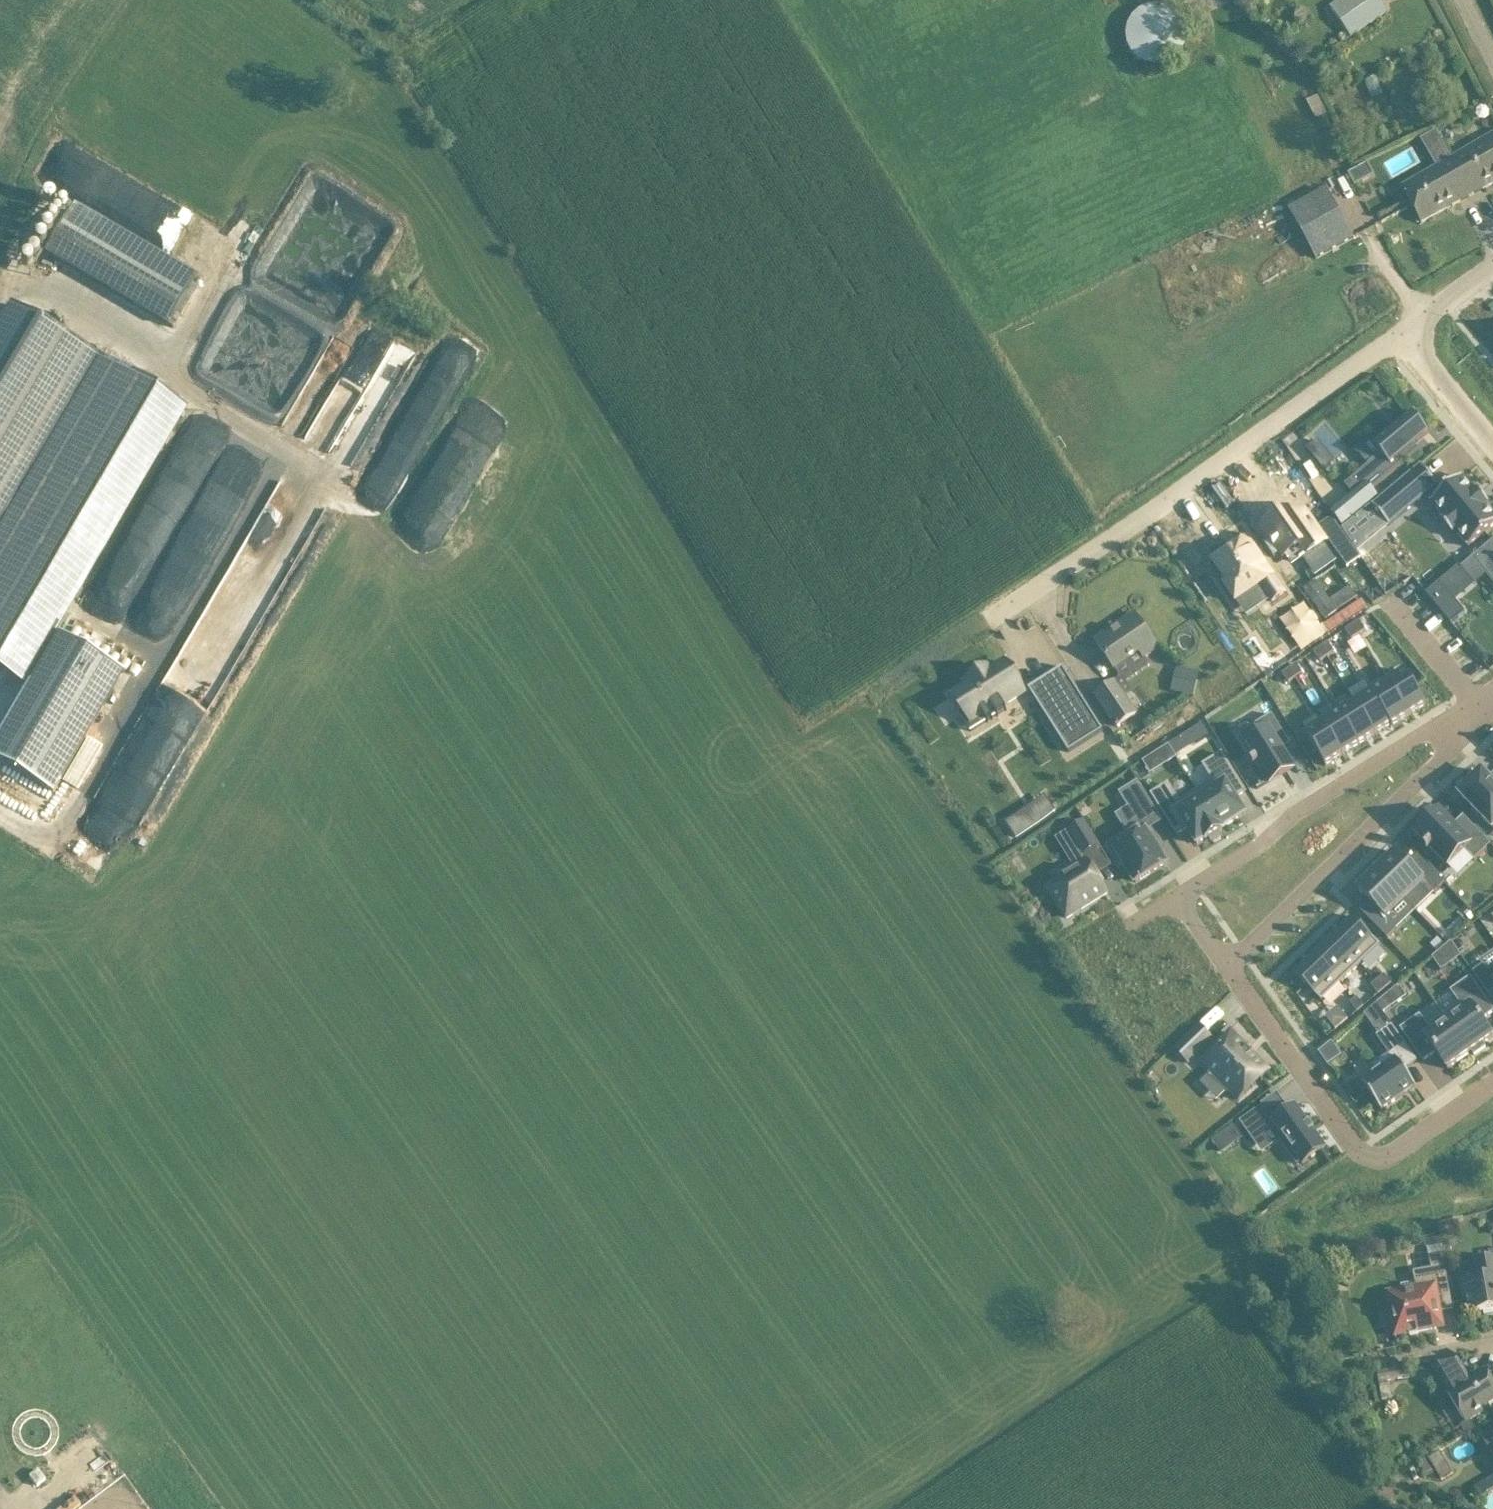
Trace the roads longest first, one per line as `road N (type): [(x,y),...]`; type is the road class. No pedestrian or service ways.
road 1 (unclassified): [(996,615),(1402,333)]
road 2 (residential): [(1492,1081),(1398,1147),(1350,1145),(1229,971)]
road 3 (residential): [(1229,971),(1436,764),(1476,704)]
road 4 (residential): [(1476,704),(1178,898)]
road 5 (residential): [(1402,333),(1492,444)]

